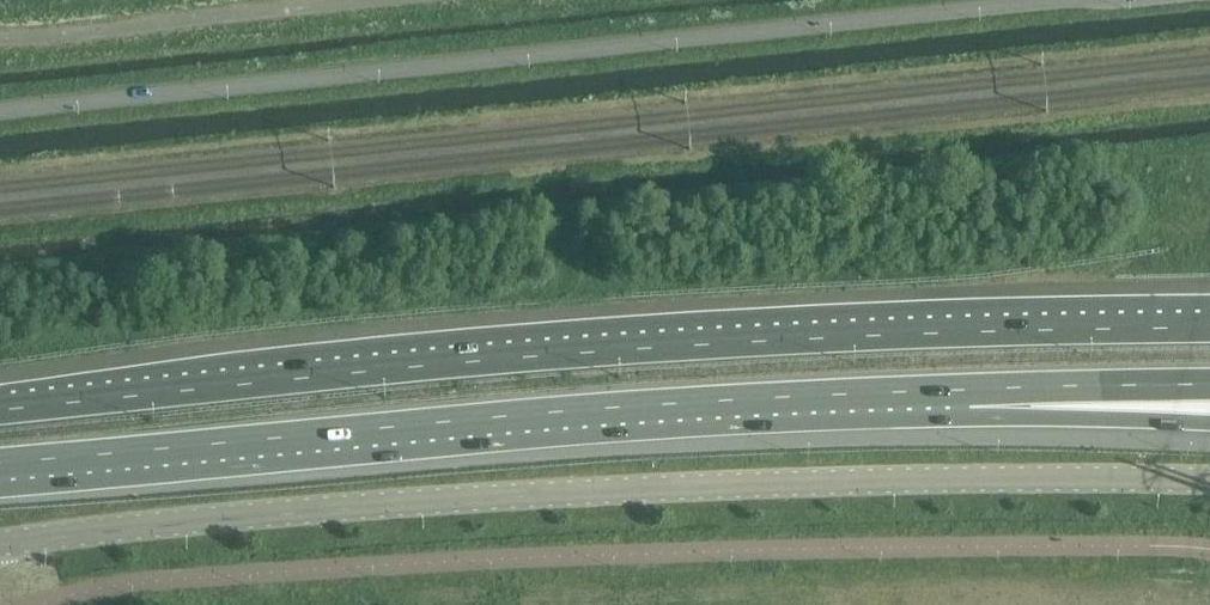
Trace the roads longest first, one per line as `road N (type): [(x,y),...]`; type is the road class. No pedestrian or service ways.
road 1 (motorway): [(1209,328),(614,349),(0,408)]
road 2 (secondary): [(0,546),(438,502),(837,484),(1209,485)]
road 3 (unclassified): [(0,113),(1081,0)]
road 4 (motorway): [(0,463),(559,411),(969,390)]
road 5 (motorway): [(969,390),(1209,418)]
road 6 (motorway): [(969,390),(1209,383)]

